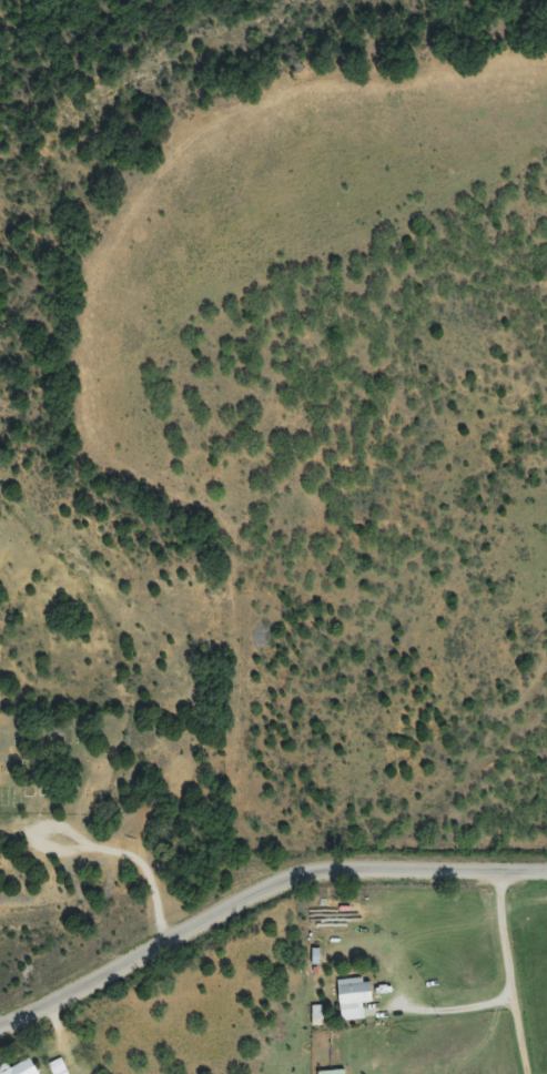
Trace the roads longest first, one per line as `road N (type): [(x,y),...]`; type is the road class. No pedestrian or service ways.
road 1 (residential): [(546,871),(316,868),(0,995)]

